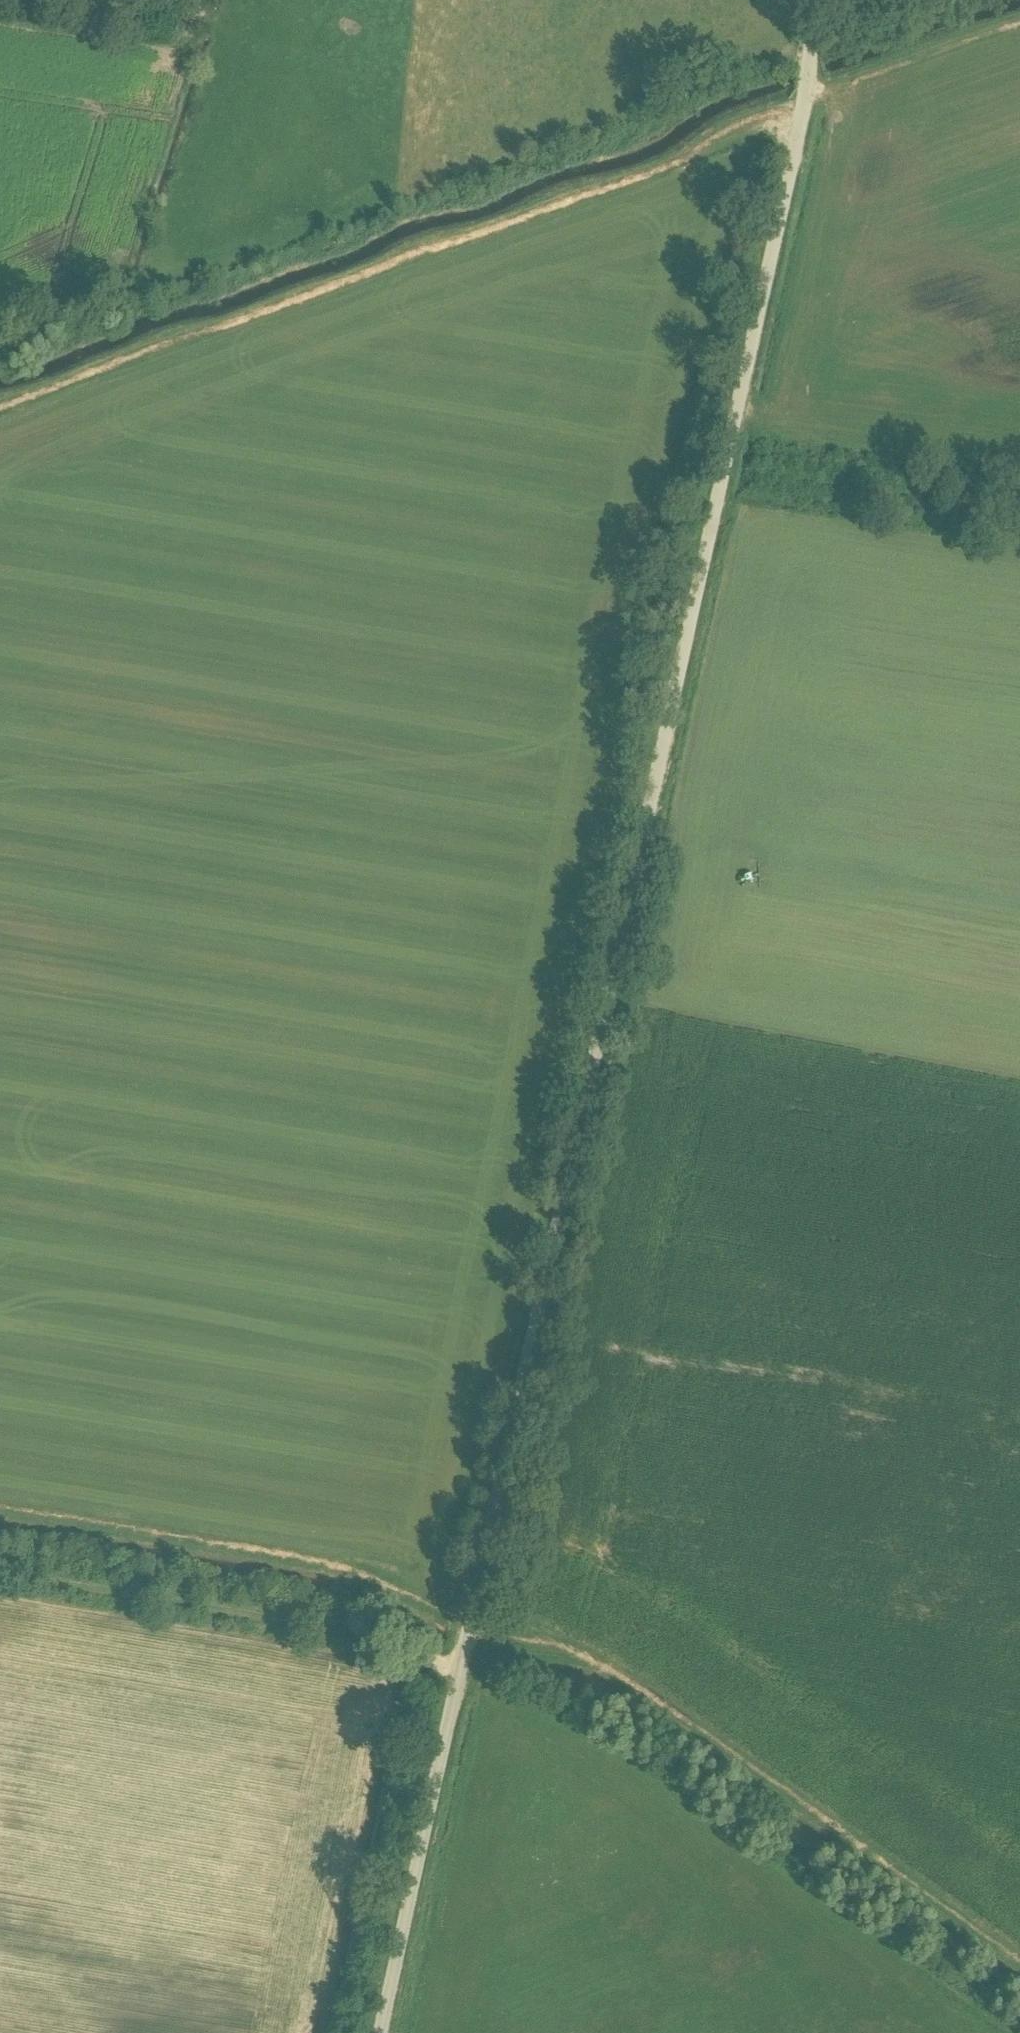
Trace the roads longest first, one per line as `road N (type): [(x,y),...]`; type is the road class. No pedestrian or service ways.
road 1 (unclassified): [(381,2032),(831,0)]
road 2 (track): [(200,0),(176,14),(69,0)]

